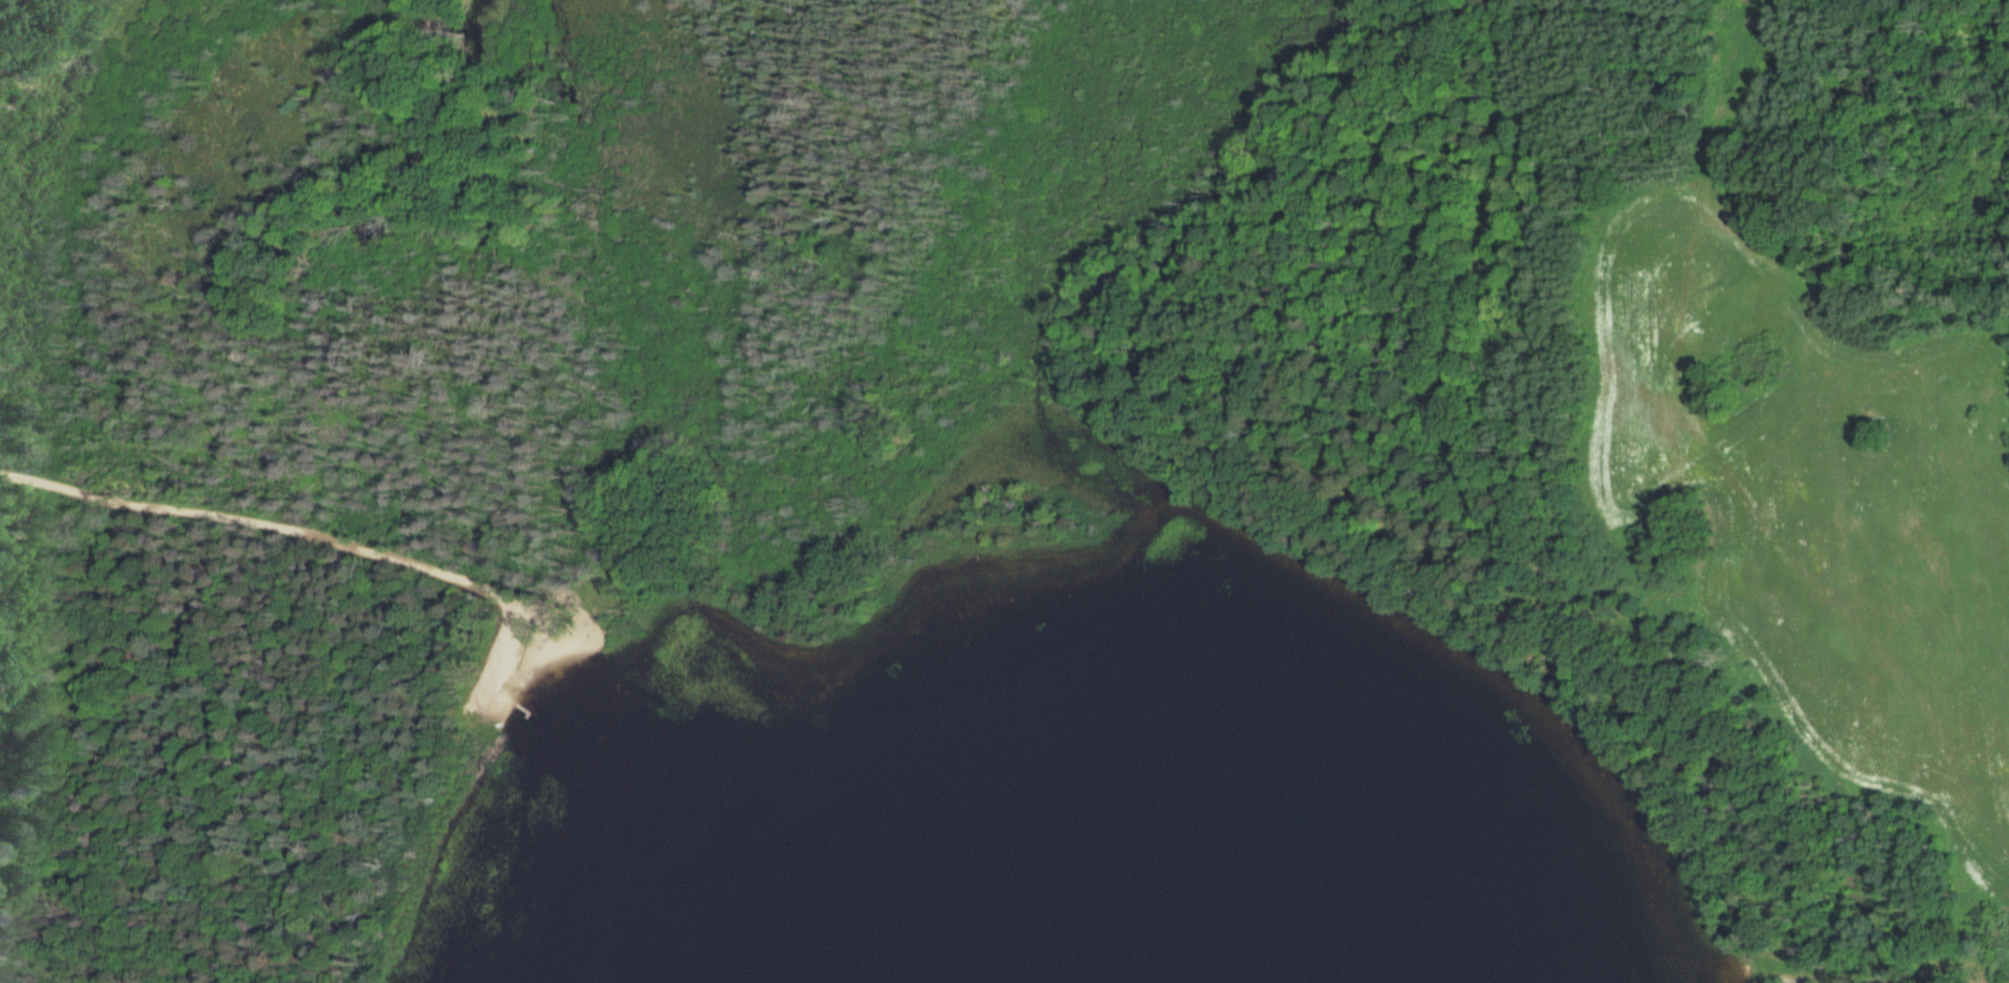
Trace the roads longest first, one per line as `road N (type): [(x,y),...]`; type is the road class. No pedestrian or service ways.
road 1 (residential): [(0,496),(253,565),(480,608),(493,700)]

